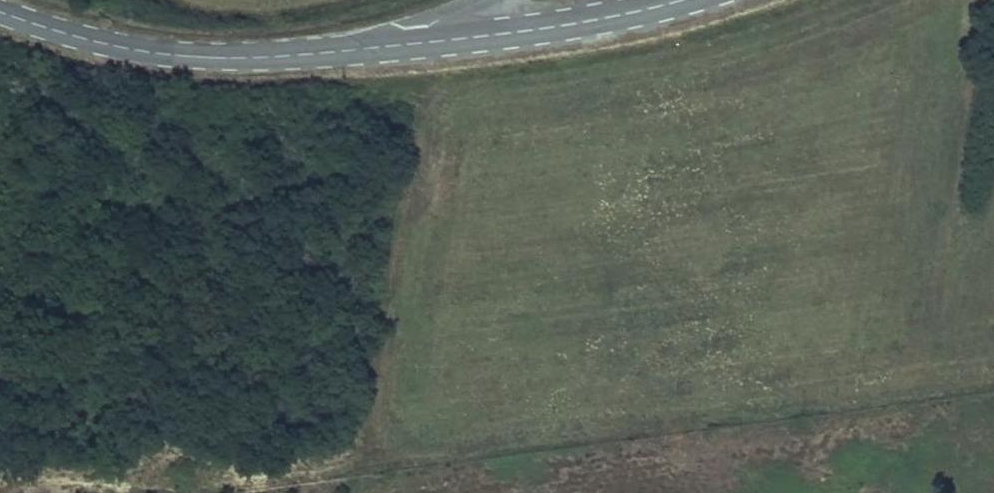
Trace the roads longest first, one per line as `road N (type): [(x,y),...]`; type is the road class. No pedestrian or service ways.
road 1 (tertiary): [(0,11),(86,40),(229,59),(431,41)]
road 2 (tertiary): [(431,41),(680,0)]

